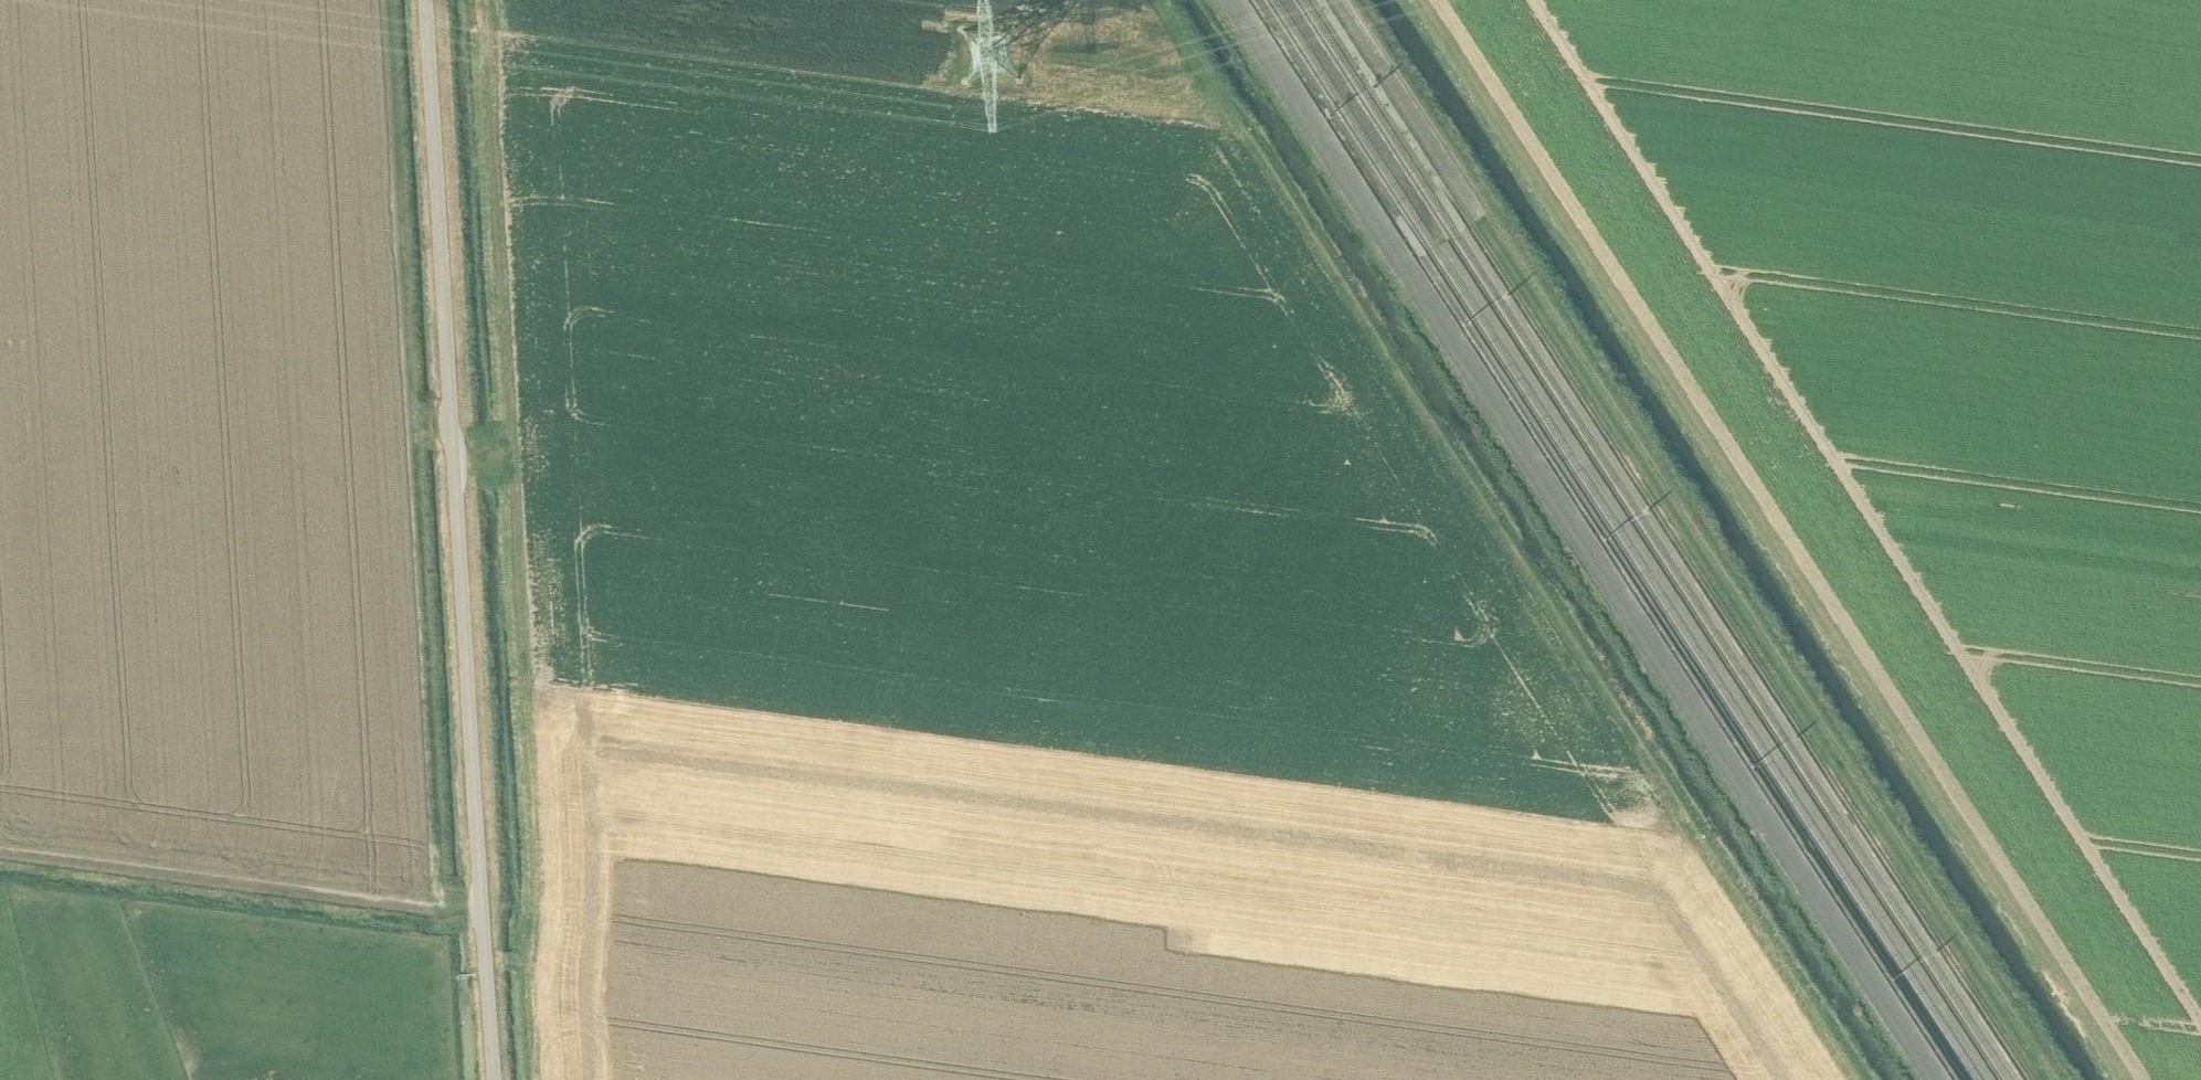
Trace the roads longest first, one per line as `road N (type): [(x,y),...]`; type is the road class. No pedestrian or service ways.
road 1 (unclassified): [(493,1079),(425,0)]
road 2 (track): [(1480,217),(2048,1079)]

